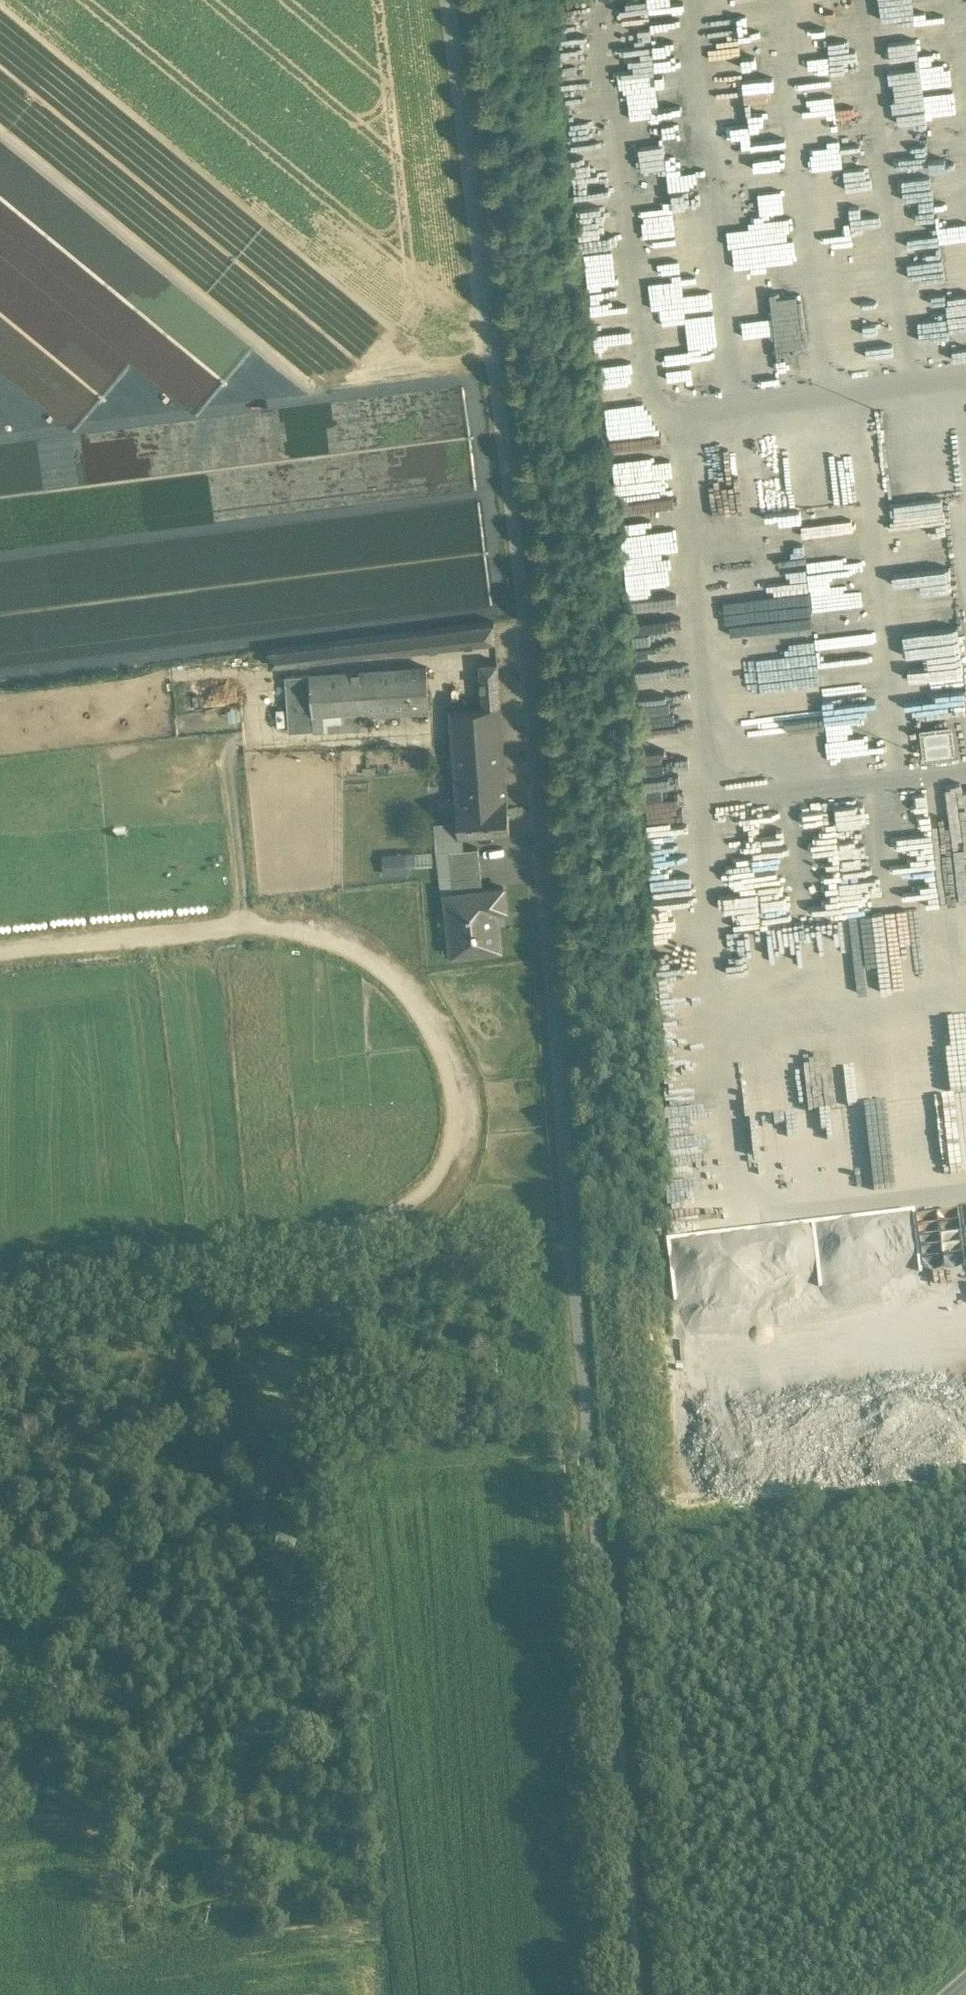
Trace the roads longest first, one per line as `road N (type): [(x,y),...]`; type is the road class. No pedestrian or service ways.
road 1 (unclassified): [(447,0),(524,604),(630,1994)]

